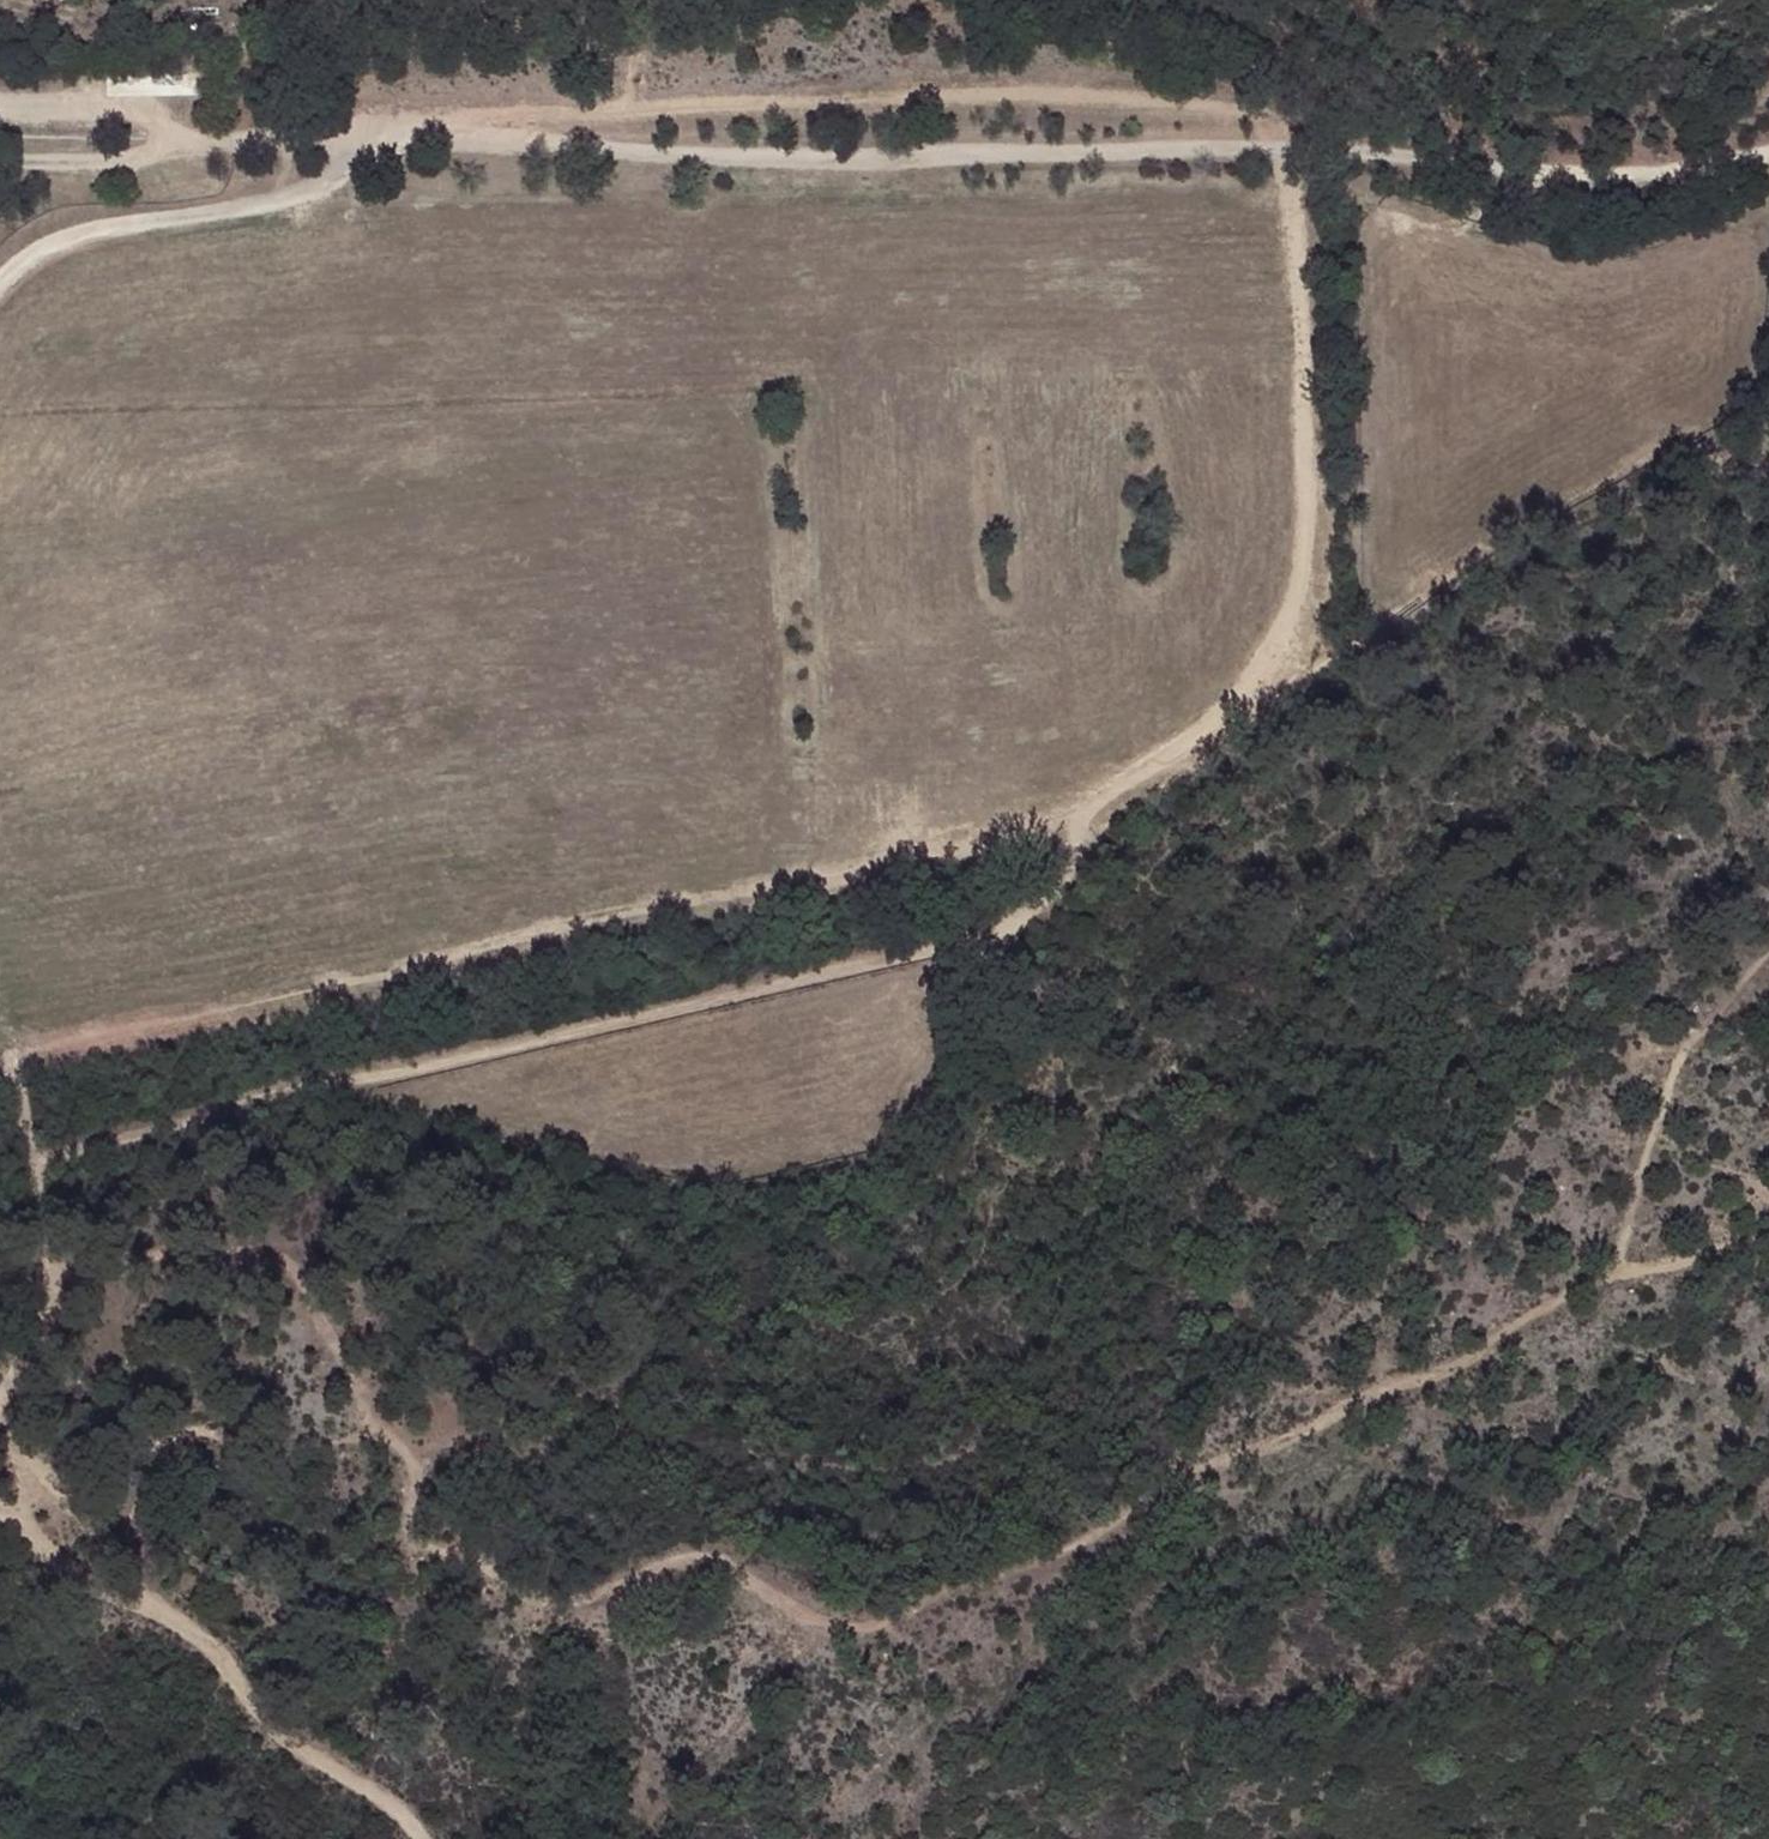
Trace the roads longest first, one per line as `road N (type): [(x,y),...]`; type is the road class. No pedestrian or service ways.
road 1 (track): [(364,143),(866,157),(1316,148),(1573,185),(1768,156)]
road 2 (track): [(425,1838),(407,1810),(287,1742),(0,1507)]
road 3 (track): [(0,164),(318,139),(364,143)]

